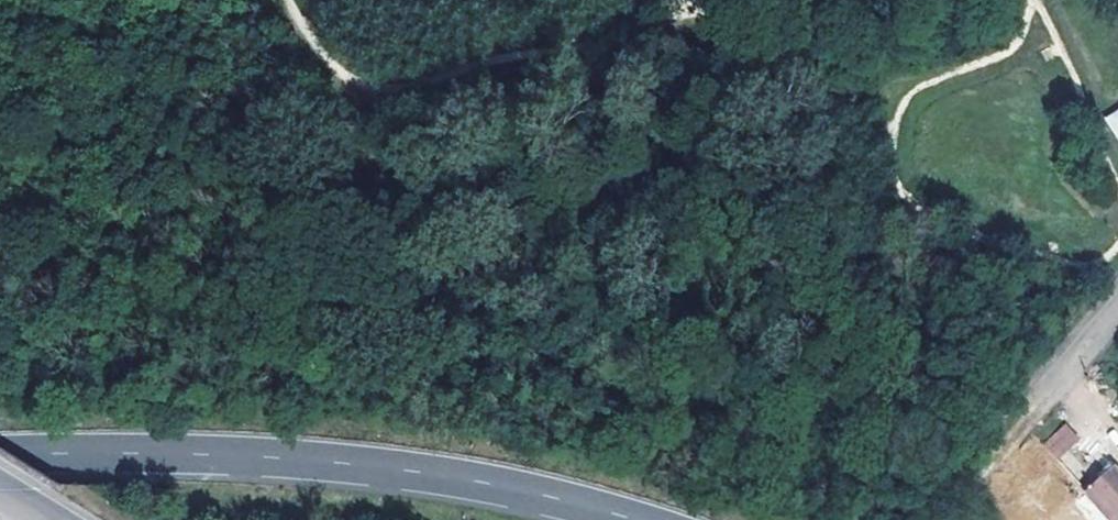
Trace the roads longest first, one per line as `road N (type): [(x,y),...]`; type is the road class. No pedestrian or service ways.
road 1 (motorway): [(0,459),(356,469),(491,488),(624,519)]
road 2 (residential): [(1117,316),(1039,407)]

